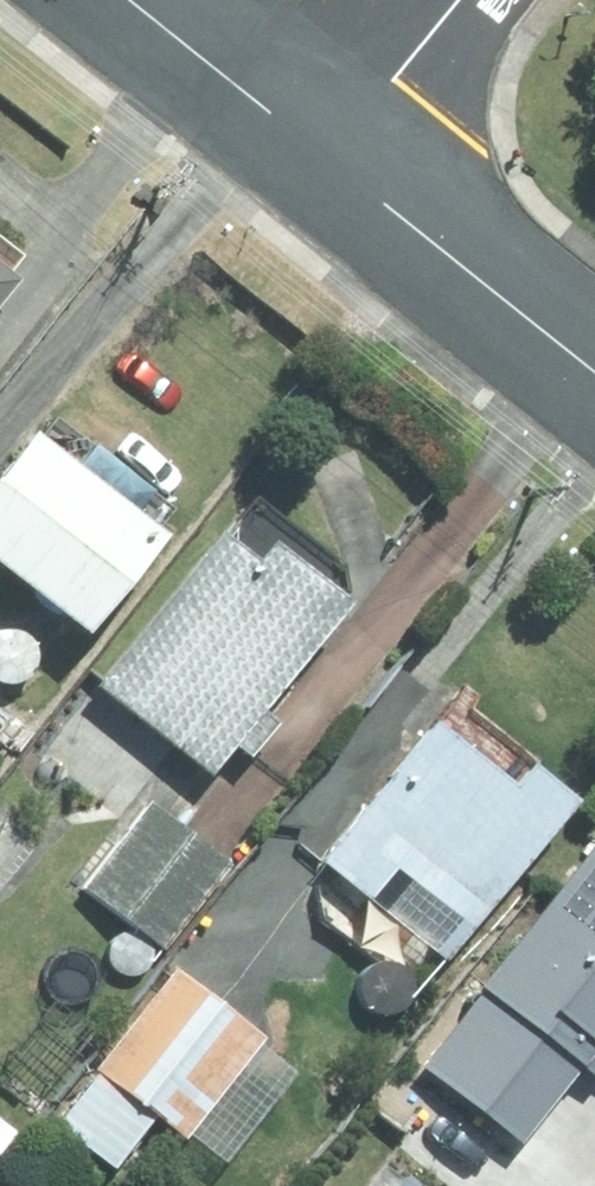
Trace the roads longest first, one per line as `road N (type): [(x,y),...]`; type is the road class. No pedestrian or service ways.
road 1 (secondary): [(594,371),(322,155)]
road 2 (secondary): [(322,155),(127,0)]
road 3 (residential): [(450,0),(322,155)]

